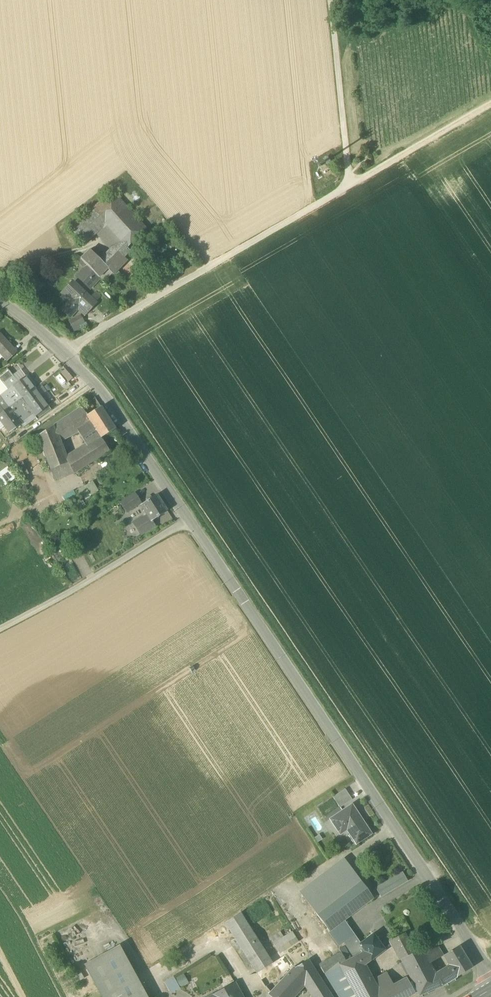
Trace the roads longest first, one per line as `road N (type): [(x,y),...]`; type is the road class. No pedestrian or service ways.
road 1 (residential): [(0,303),(114,407),(490,974)]
road 2 (track): [(188,522),(0,629)]
road 3 (track): [(350,185),(490,105)]

